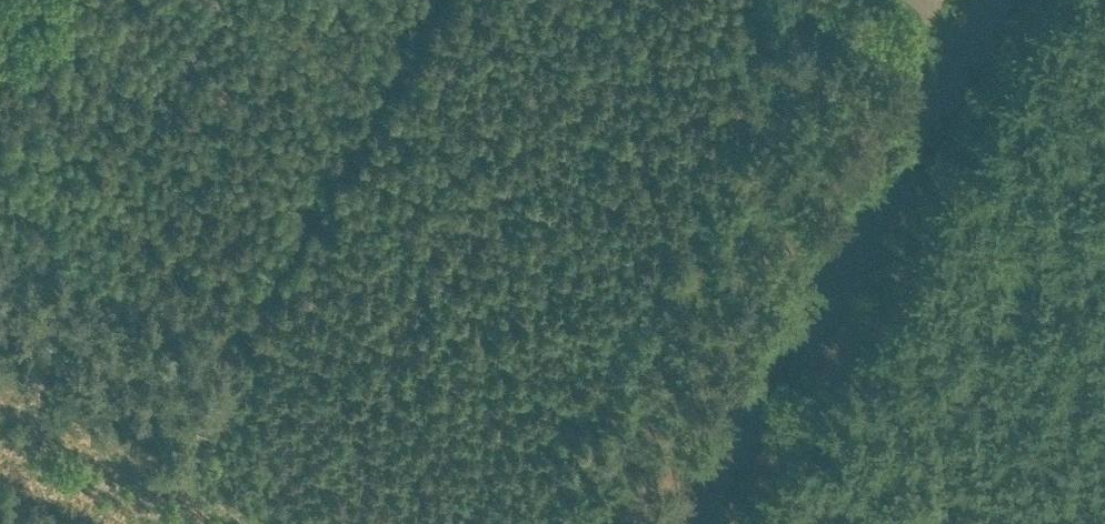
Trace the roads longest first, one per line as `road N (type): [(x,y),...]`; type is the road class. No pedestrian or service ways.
road 1 (track): [(170,523),(0,427)]

